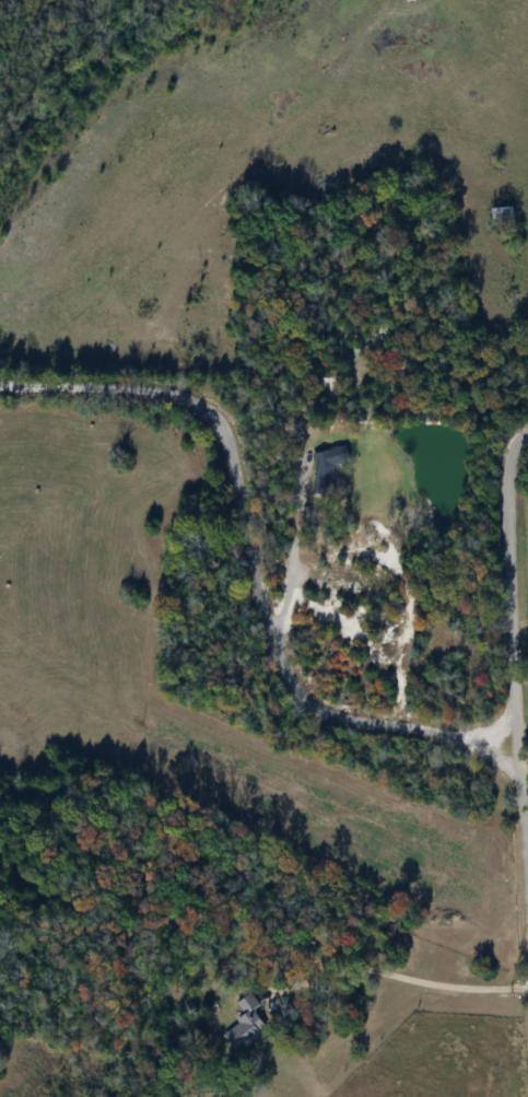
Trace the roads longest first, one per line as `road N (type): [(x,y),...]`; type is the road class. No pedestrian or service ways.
road 1 (residential): [(520,740),(451,739),(353,723),(306,704),(278,662),(213,419),(153,390),(106,381),(0,382)]
road 2 (residential): [(520,740),(506,464),(527,436)]

